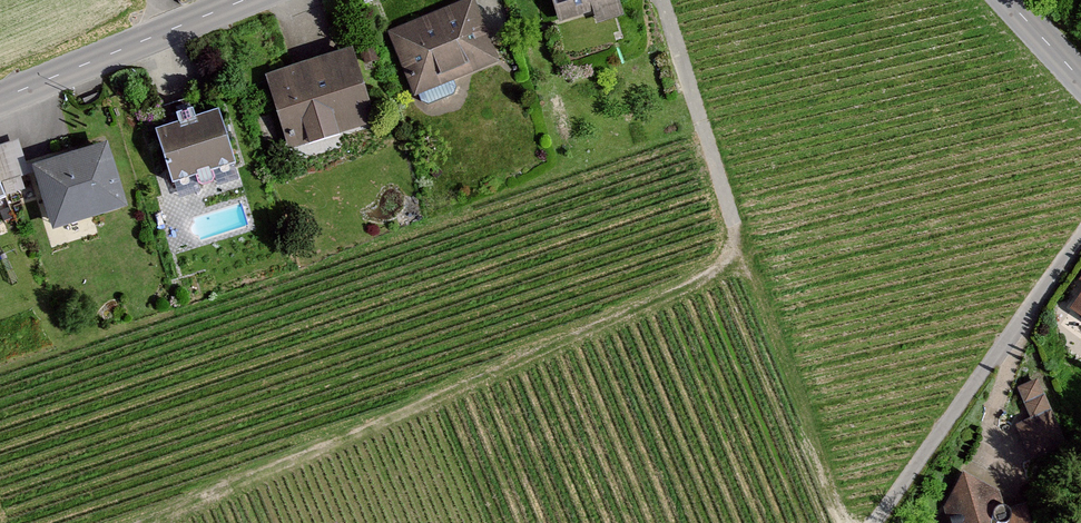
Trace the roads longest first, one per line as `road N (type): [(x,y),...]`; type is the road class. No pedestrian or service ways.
road 1 (track): [(741,251),(673,294),(144,522)]
road 2 (track): [(741,251),(843,522)]
road 3 (residential): [(242,0),(0,97)]

